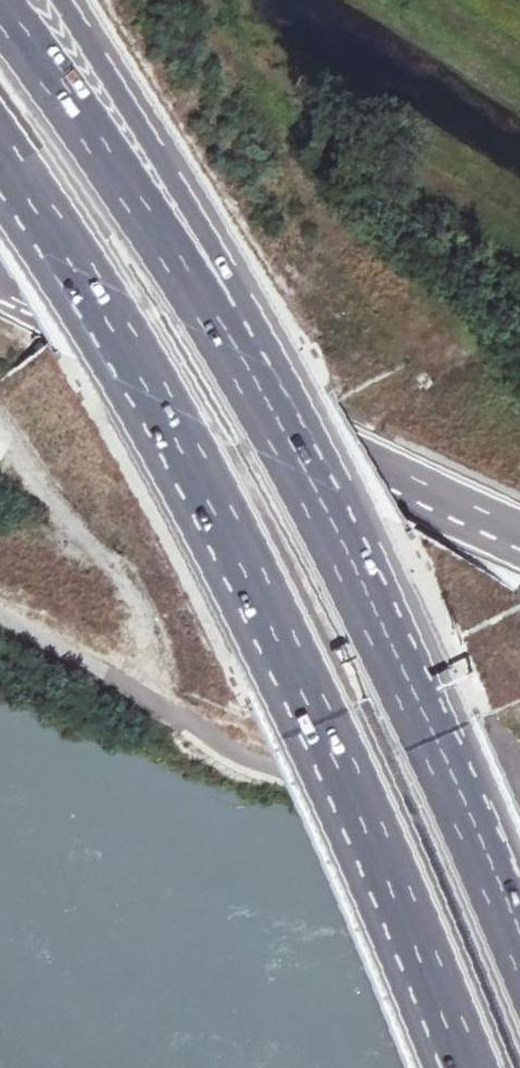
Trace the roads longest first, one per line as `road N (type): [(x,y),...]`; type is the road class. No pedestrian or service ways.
road 1 (motorway): [(0,166),(115,344),(281,651),(456,1067)]
road 2 (motorway): [(519,977),(425,738),(211,322)]
road 3 (trunk): [(0,307),(436,524),(519,556)]
road 4 (motorway): [(211,322),(0,15)]
road 5 (motorway): [(211,322),(140,129),(47,0)]
road 6 (track): [(0,425),(147,602),(151,701)]

